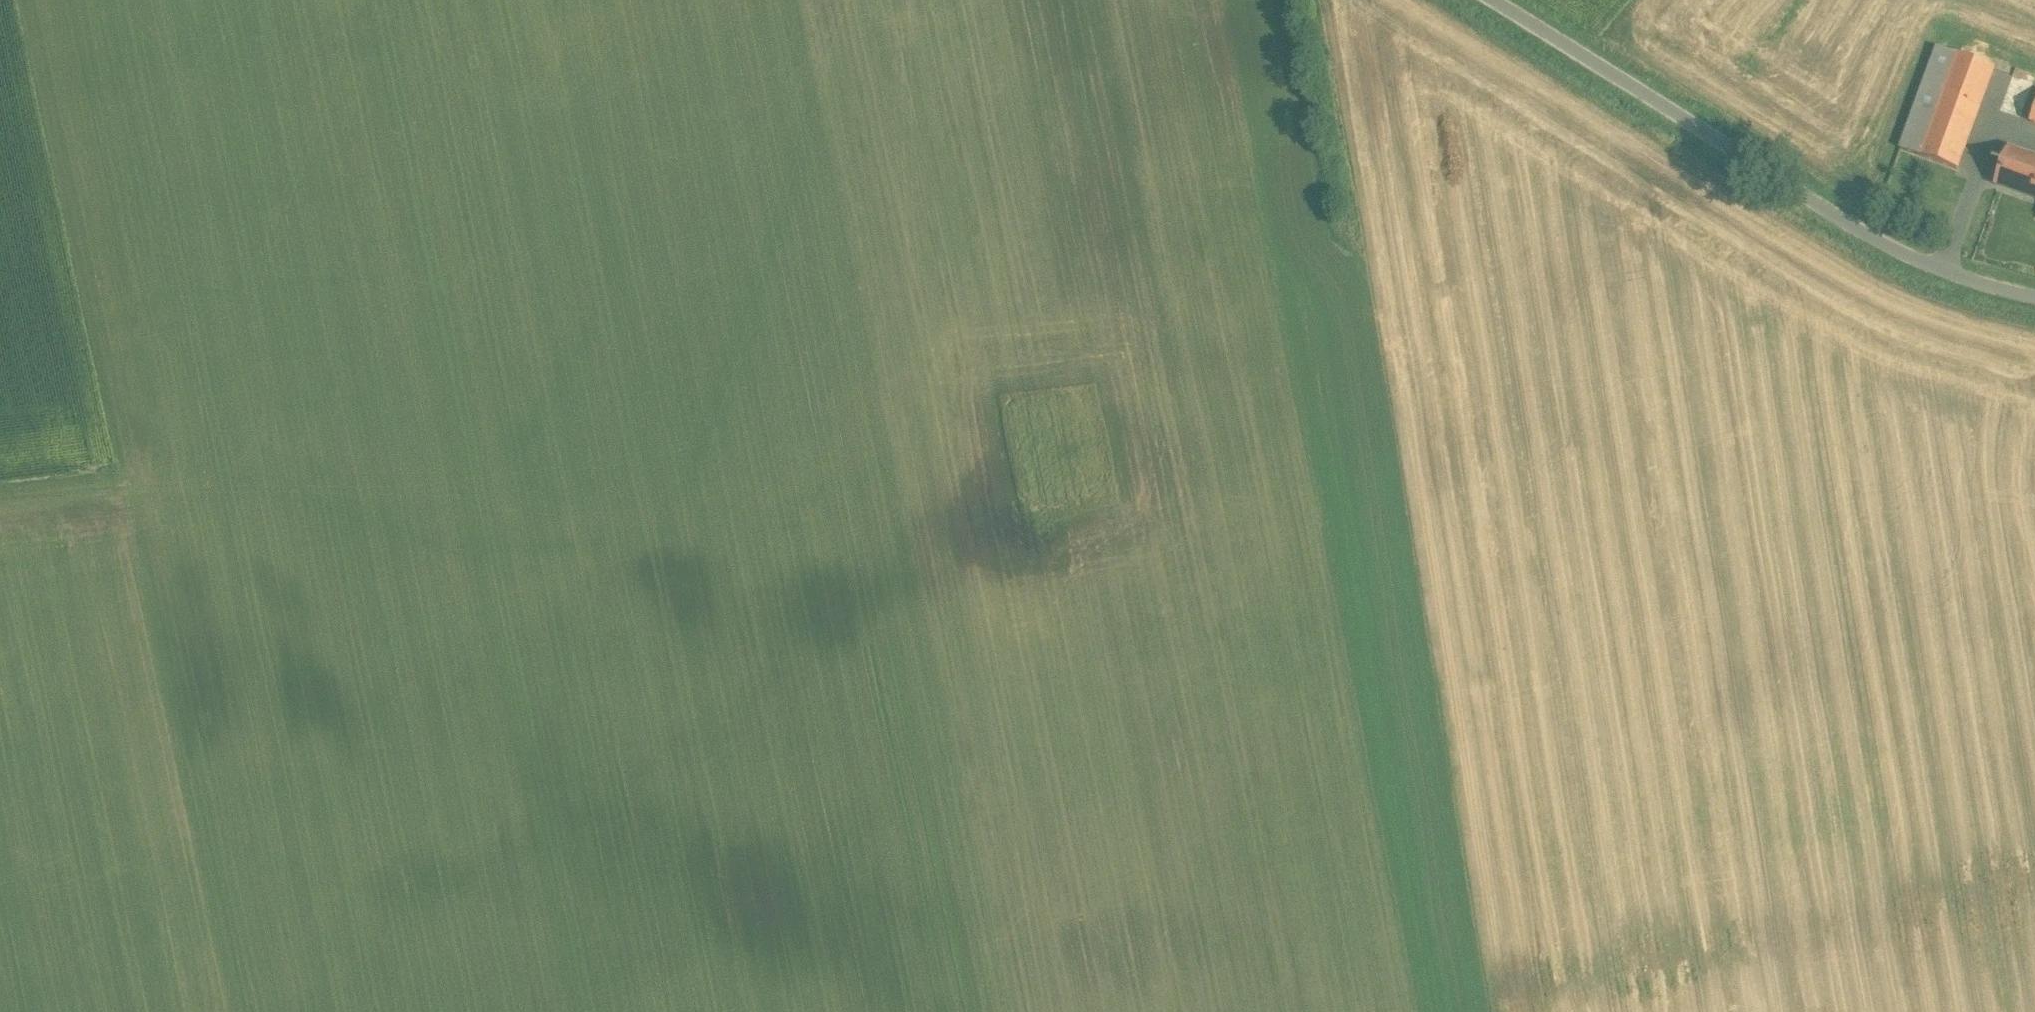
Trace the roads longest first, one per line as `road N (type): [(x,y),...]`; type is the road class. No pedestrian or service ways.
road 1 (unclassified): [(2034,300),(1902,256),(1482,0)]

